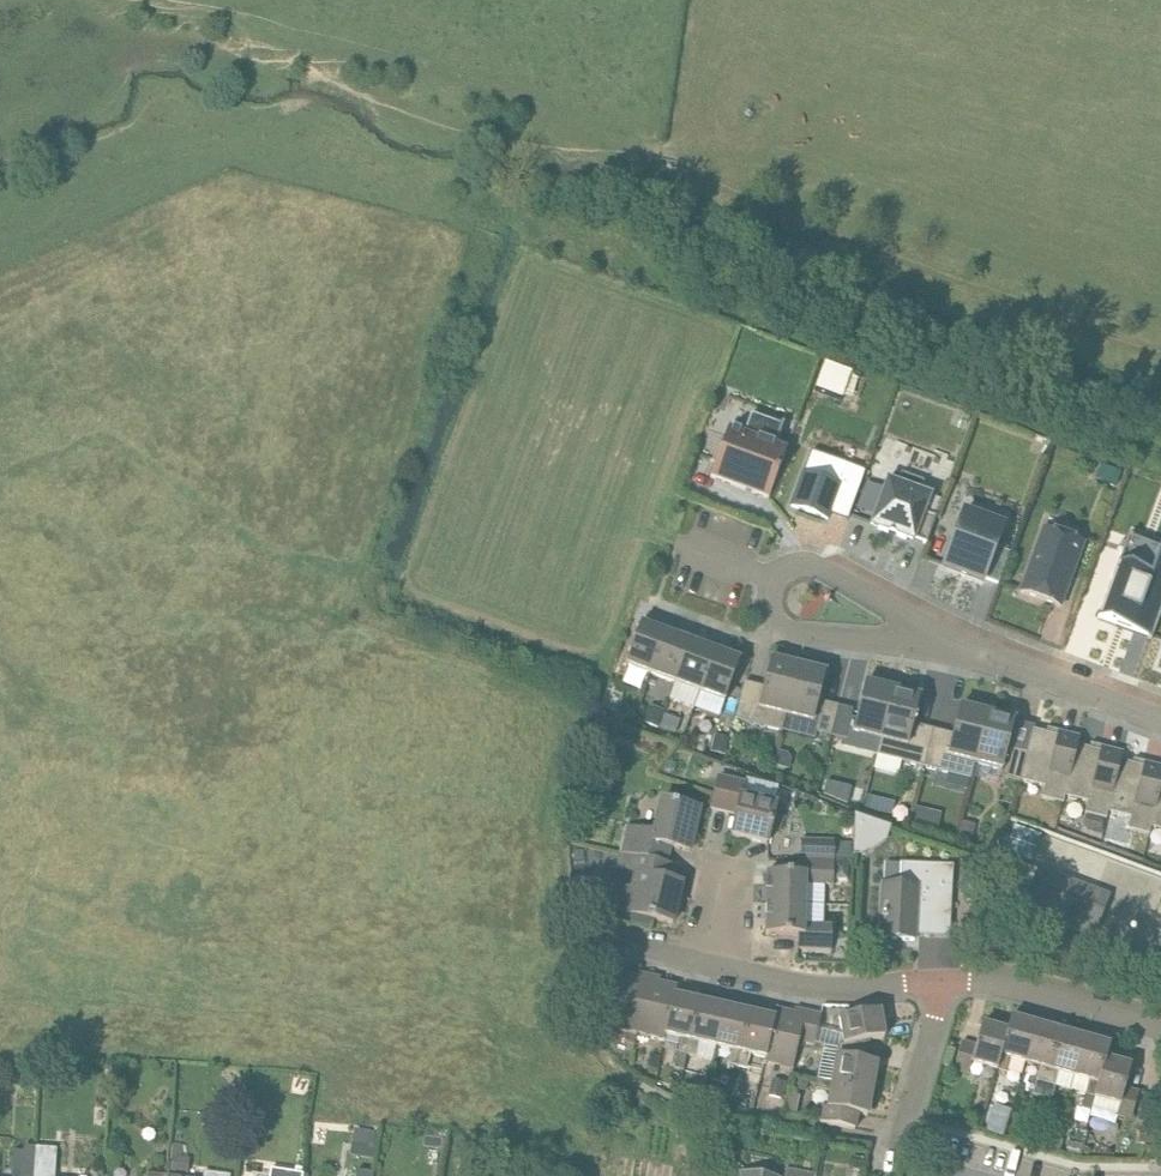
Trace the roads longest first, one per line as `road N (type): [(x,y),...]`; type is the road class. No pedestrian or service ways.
road 1 (residential): [(926,638),(818,566),(777,572),(769,604),(784,627),(846,637)]
road 2 (residential): [(1160,720),(926,638)]
road 3 (residential): [(942,983),(808,986),(720,965)]
road 4 (residential): [(1160,1026),(1025,988),(942,983)]
road 5 (residential): [(901,1135),(942,983)]
road 6 (residential): [(720,965),(597,937)]

